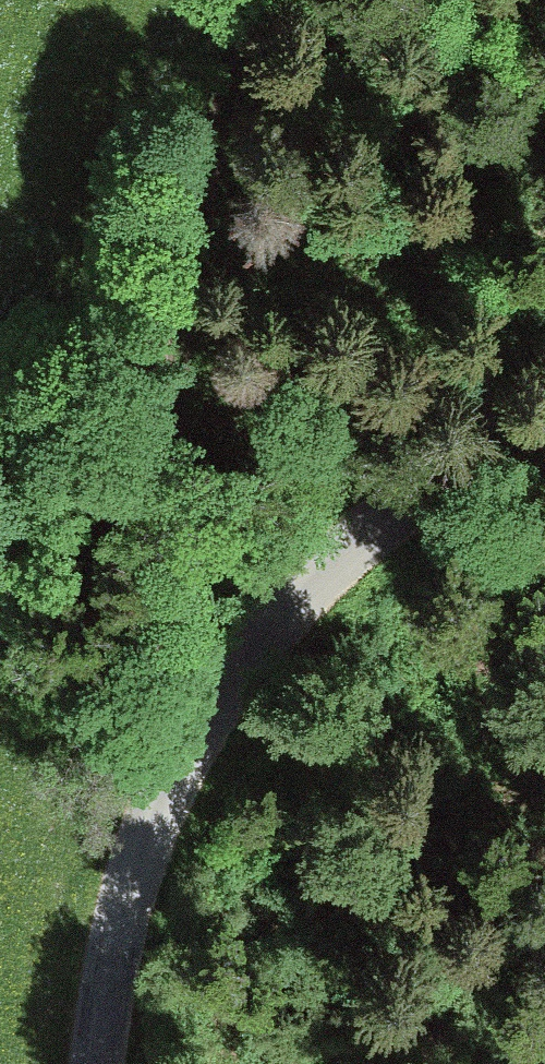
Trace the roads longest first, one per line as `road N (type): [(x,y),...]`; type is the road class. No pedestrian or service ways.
road 1 (unclassified): [(544,404),(436,464),(296,576),(231,654),(152,774),(87,994),(76,1063)]
road 2 (track): [(278,0),(212,198),(173,427),(181,731)]

